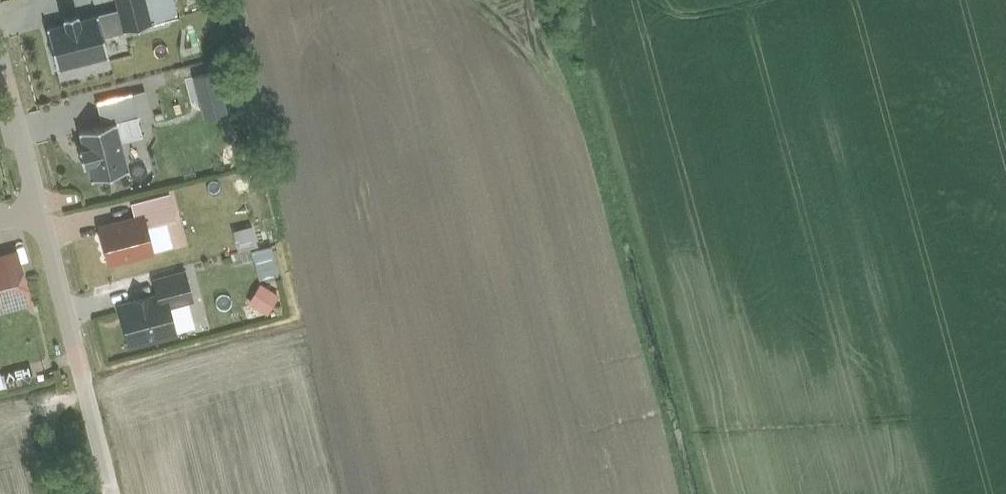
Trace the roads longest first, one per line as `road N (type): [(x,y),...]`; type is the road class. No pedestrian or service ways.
road 1 (unclassified): [(39,211),(115,493)]
road 2 (unclassified): [(0,54),(39,211)]

